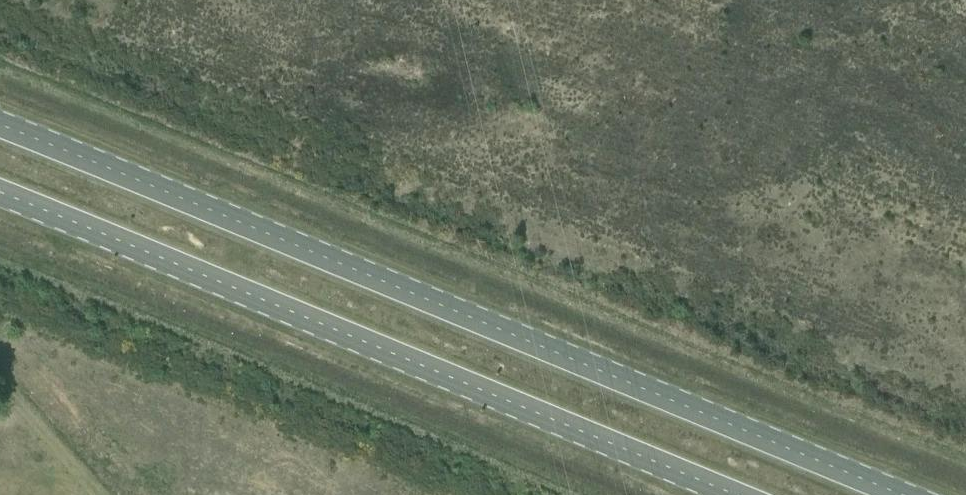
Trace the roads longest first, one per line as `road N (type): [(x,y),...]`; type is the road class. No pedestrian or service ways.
road 1 (primary): [(904,494),(0,129)]
road 2 (primary): [(0,198),(733,494)]
road 3 (track): [(99,494),(0,380)]

